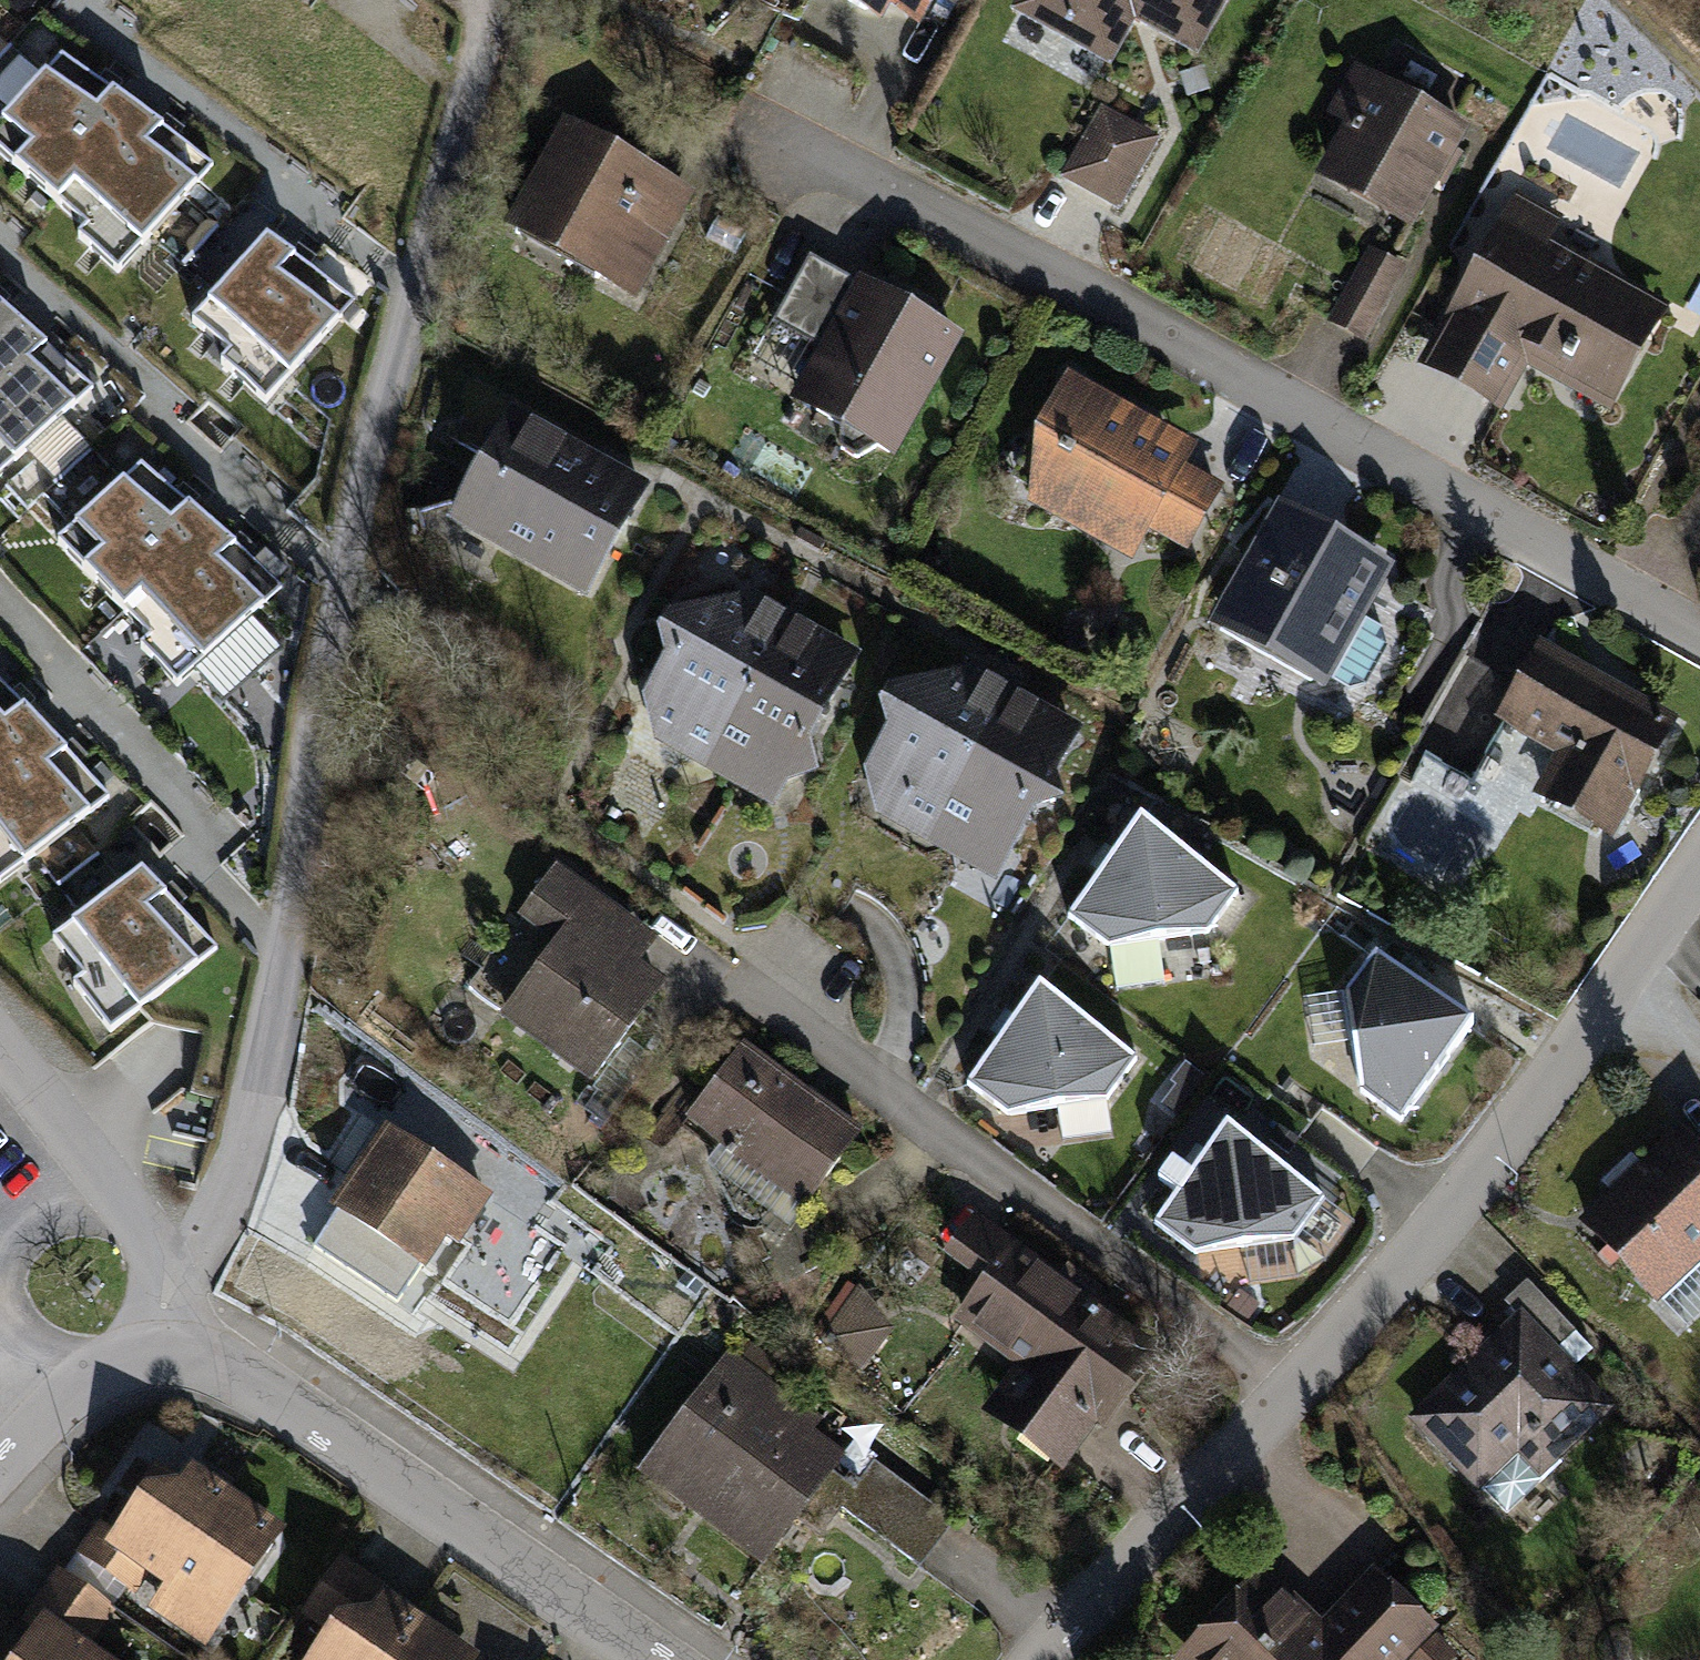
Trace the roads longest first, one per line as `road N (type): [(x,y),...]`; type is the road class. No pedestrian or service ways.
road 1 (track): [(491,0),(406,277),(336,581),(242,1190),(167,1283)]
road 2 (residential): [(1699,859),(1460,1202),(1293,1394),(1122,1561),(1036,1659)]
road 3 (residential): [(1699,633),(785,136)]
road 4 (residential): [(674,1659),(278,1384),(178,1340)]
road 5 (residential): [(178,1340),(157,1230),(0,1045)]
road 6 (residential): [(178,1340),(37,1411),(0,1456)]

